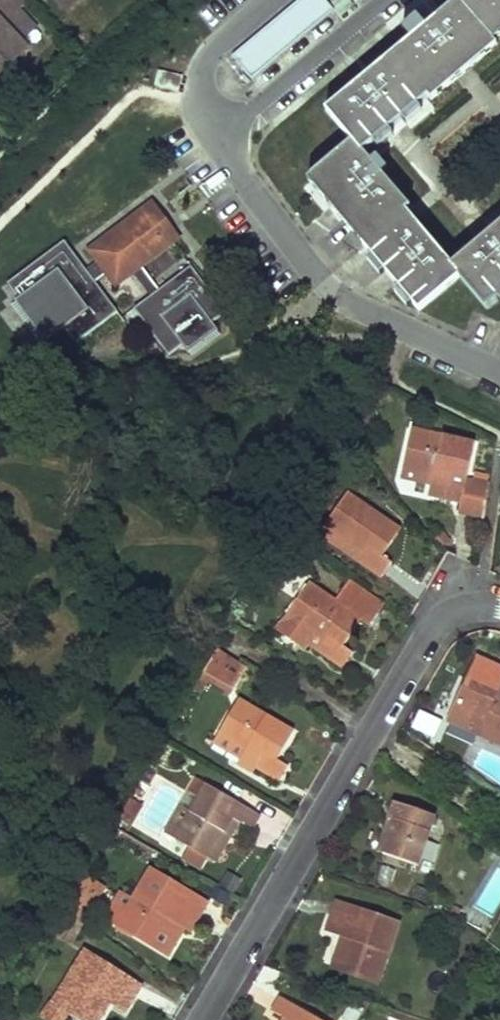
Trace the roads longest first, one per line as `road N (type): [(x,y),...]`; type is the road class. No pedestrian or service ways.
road 1 (residential): [(499,607),(457,612),(432,631),(201,1019)]
road 2 (residential): [(499,374),(341,300),(216,138)]
road 3 (residential): [(383,0),(216,138)]
road 4 (residential): [(216,138),(201,112),(200,72),(211,48),(270,0)]

